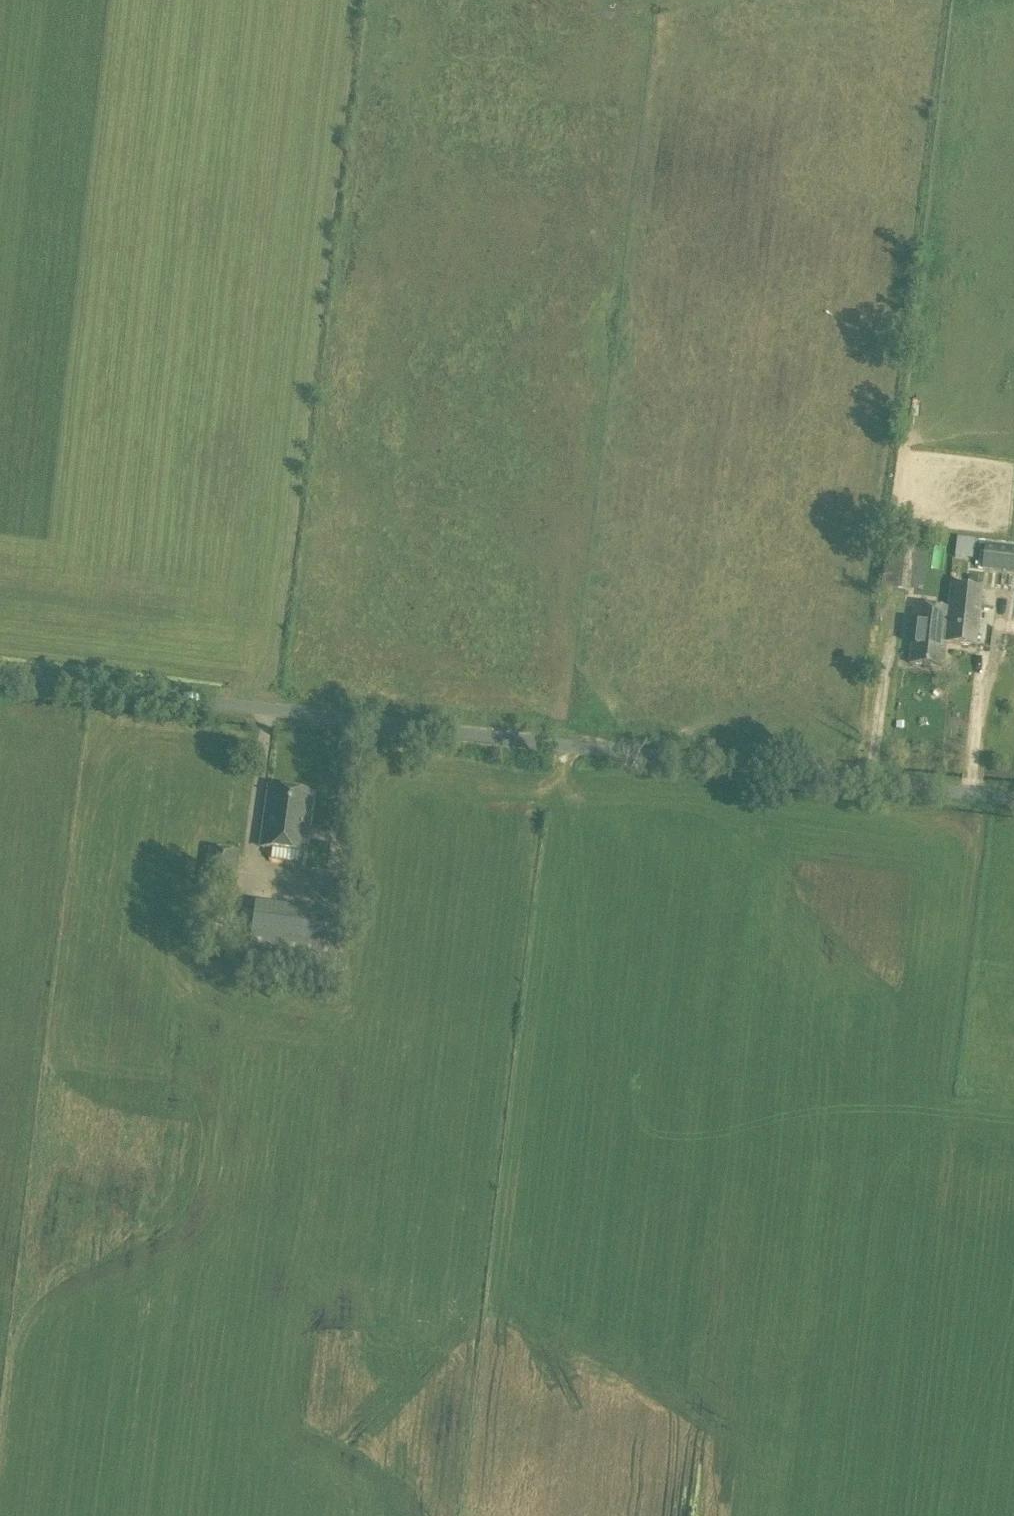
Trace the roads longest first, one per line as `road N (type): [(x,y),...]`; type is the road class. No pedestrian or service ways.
road 1 (unclassified): [(0,679),(1013,802)]

